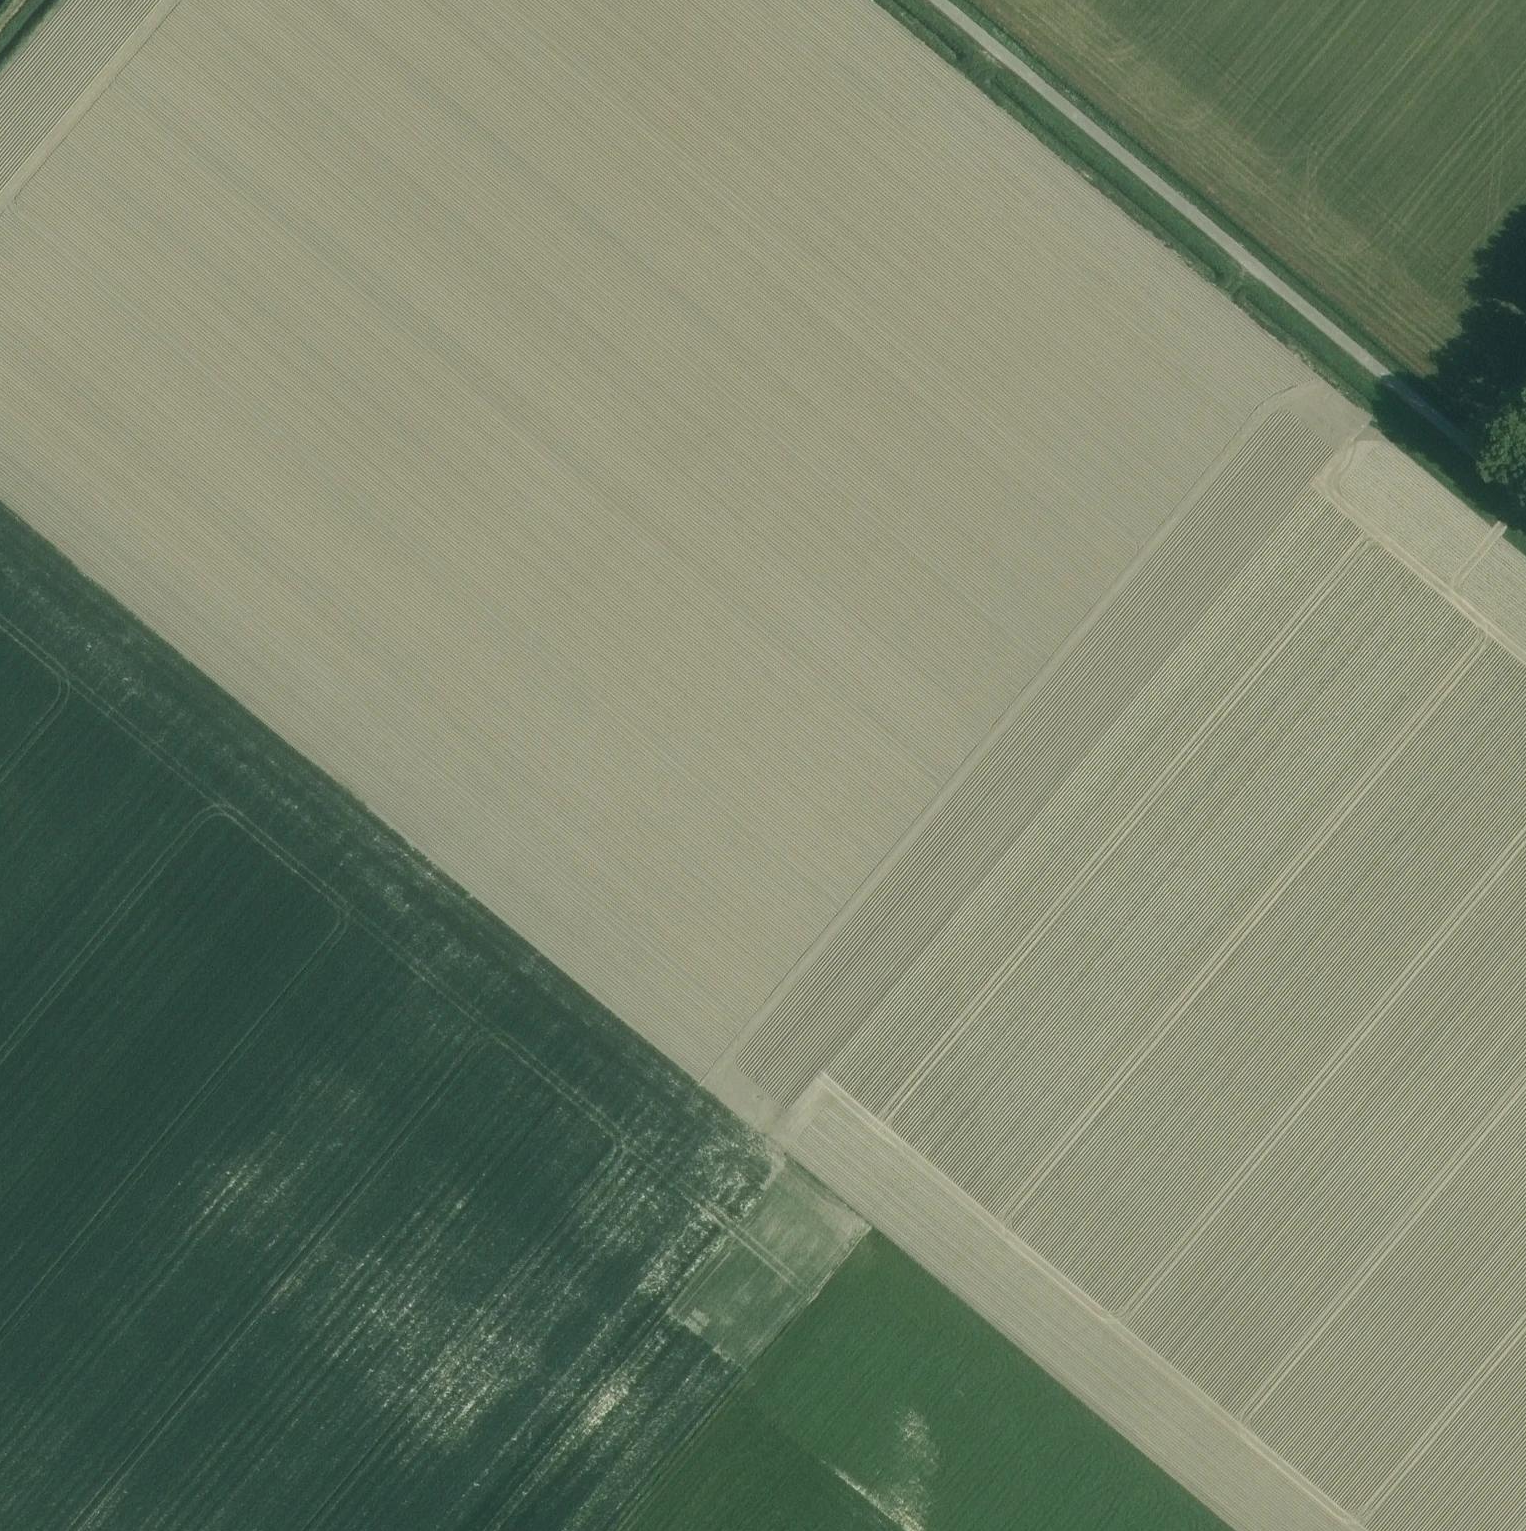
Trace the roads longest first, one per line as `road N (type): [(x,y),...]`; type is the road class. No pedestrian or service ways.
road 1 (unclassified): [(1525,502),(930,0)]

